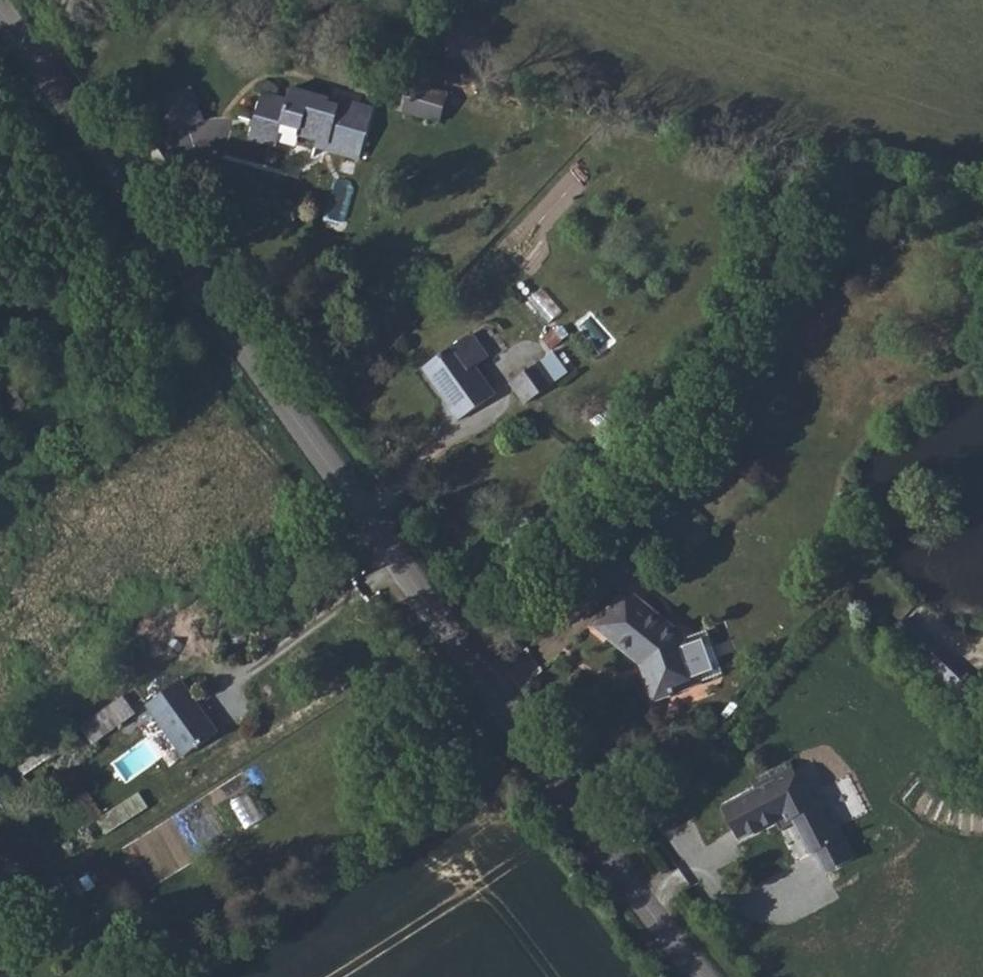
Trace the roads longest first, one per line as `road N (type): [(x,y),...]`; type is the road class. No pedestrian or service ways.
road 1 (tertiary): [(0,12),(438,626),(701,976)]

